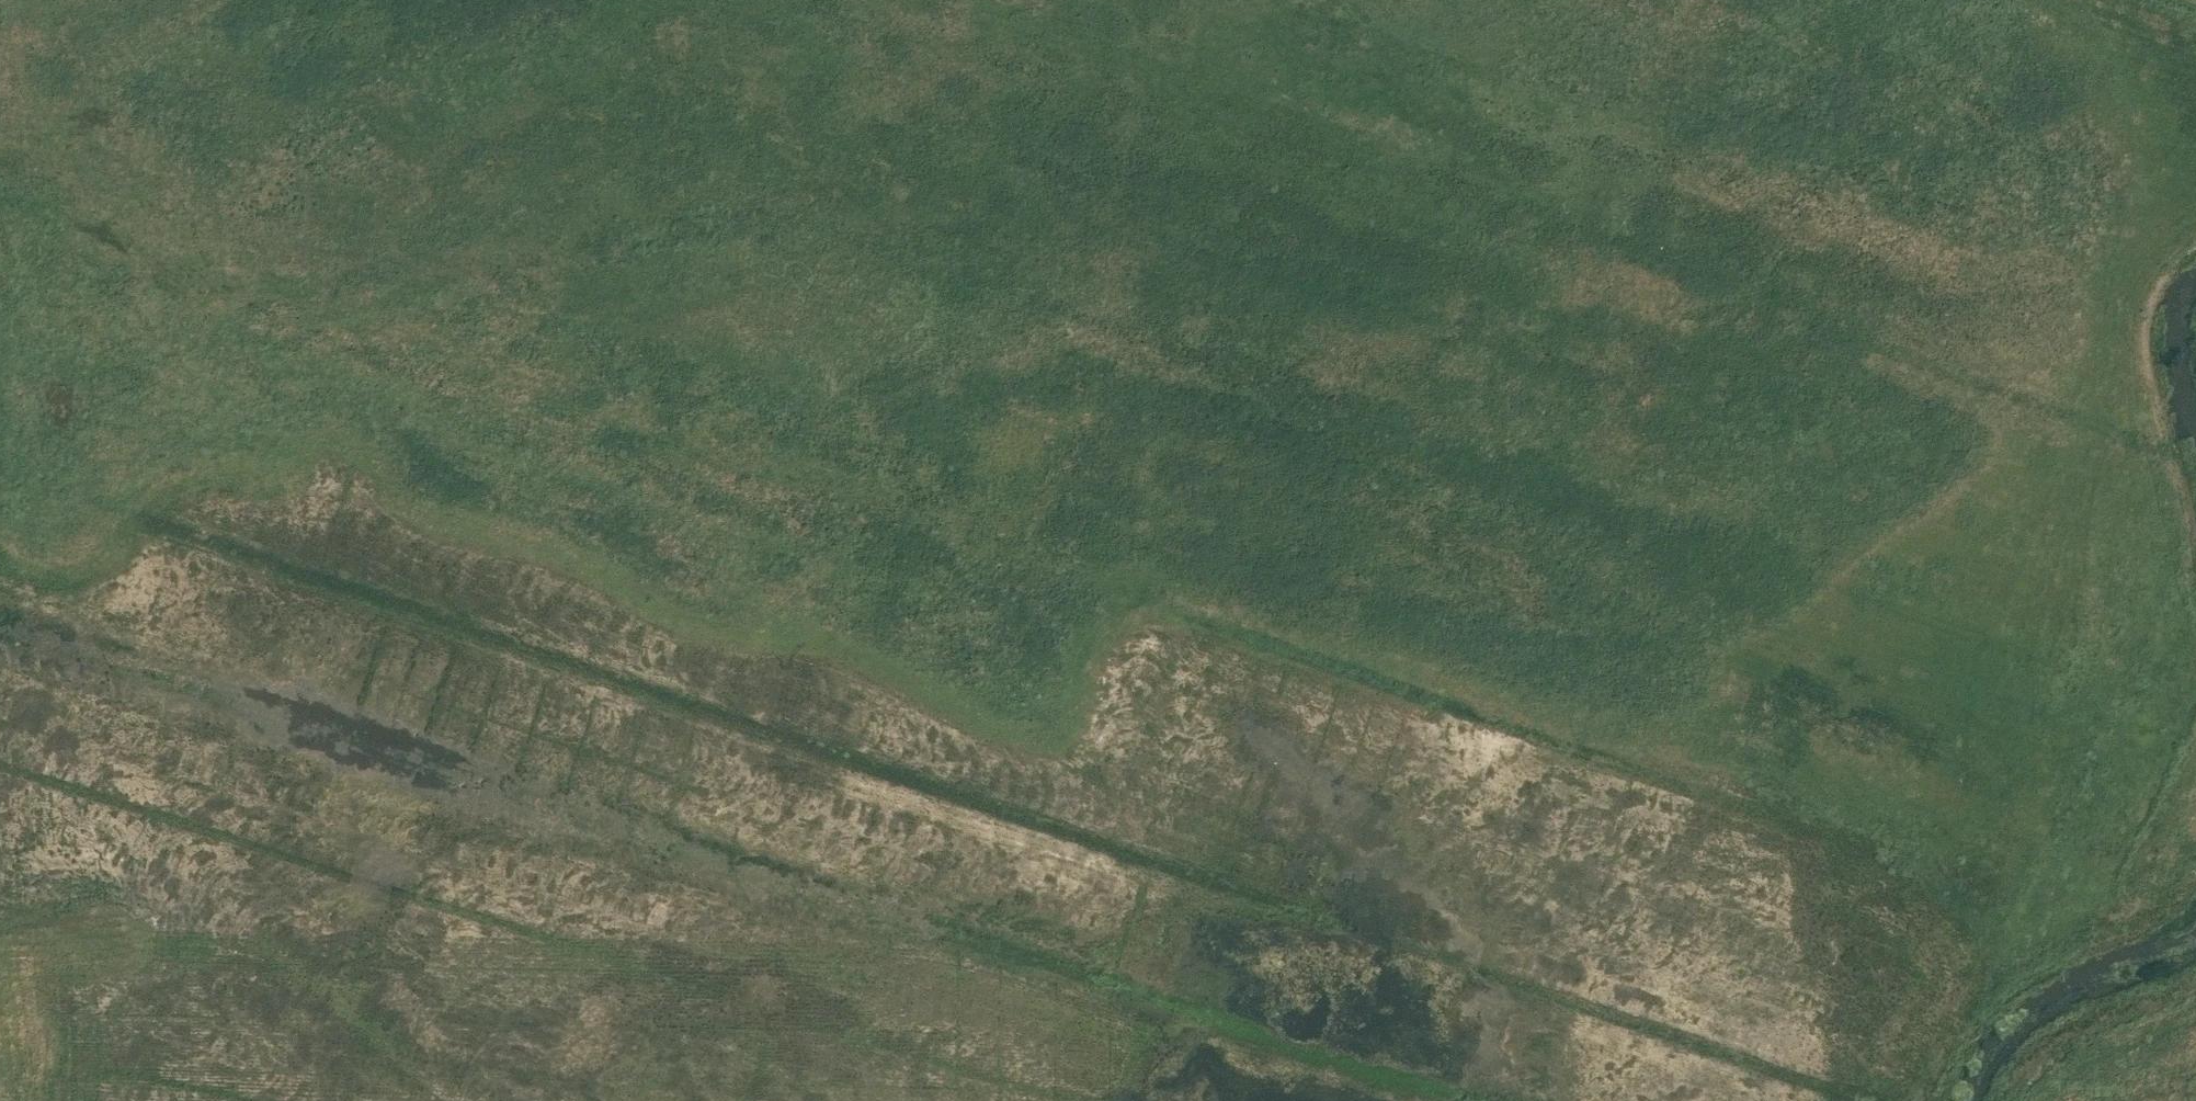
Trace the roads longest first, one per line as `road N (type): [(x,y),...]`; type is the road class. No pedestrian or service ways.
road 1 (track): [(2033,1100),(2084,1060),(2195,1005)]

